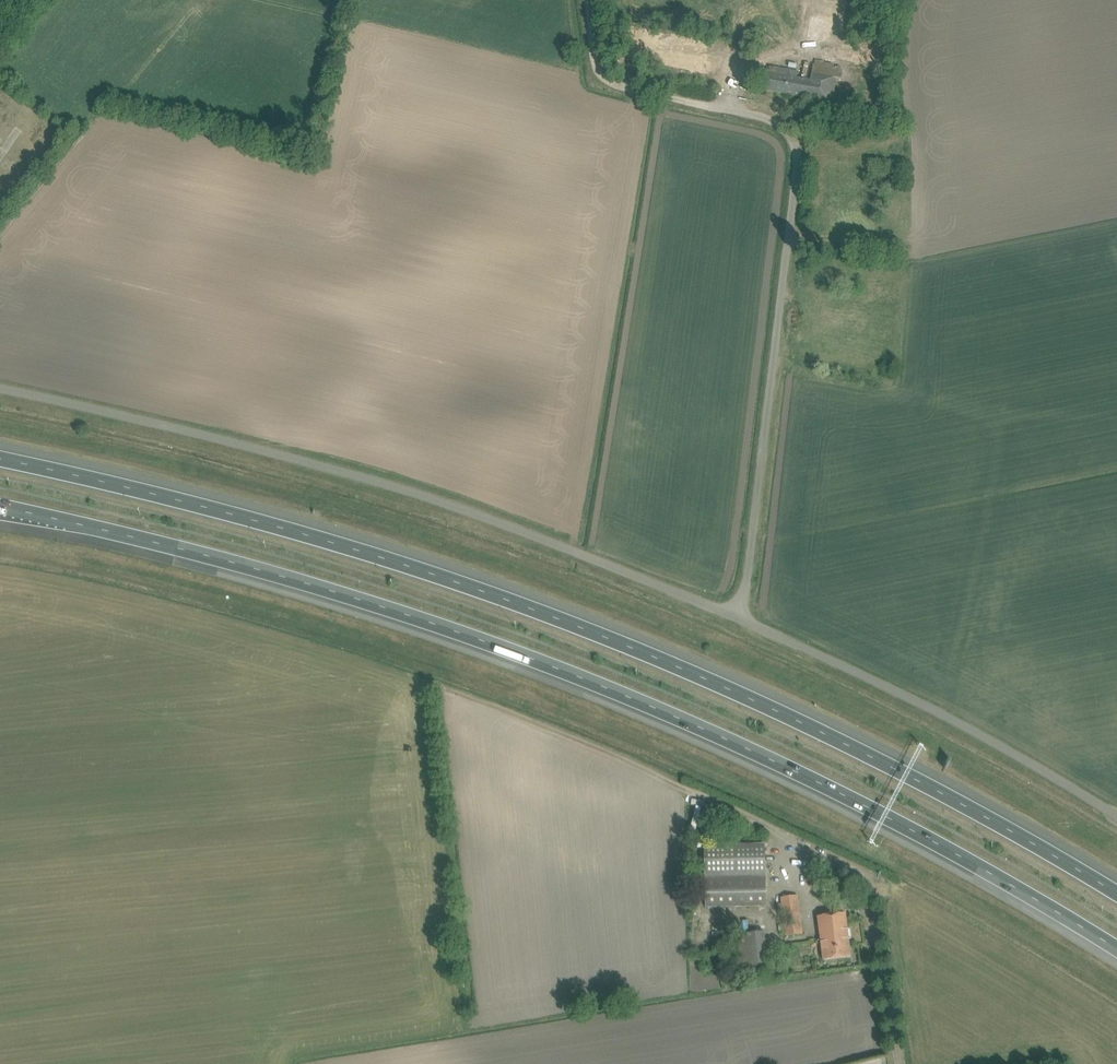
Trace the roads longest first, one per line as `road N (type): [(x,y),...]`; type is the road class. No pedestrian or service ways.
road 1 (motorway): [(0,506),(276,575),(536,660),(826,787),(1116,948)]
road 2 (motorway): [(1116,888),(847,740),(505,598),(171,498),(0,459)]
road 3 (unclassified): [(741,619),(359,477),(0,387)]
road 4 (unclassified): [(741,619),(797,151),(777,123),(710,106)]
road 5 (unclassified): [(1116,816),(965,726),(741,619)]
road 6 (track): [(710,106),(608,79),(590,0)]
road 7 (unclassified): [(899,1063),(870,911)]

